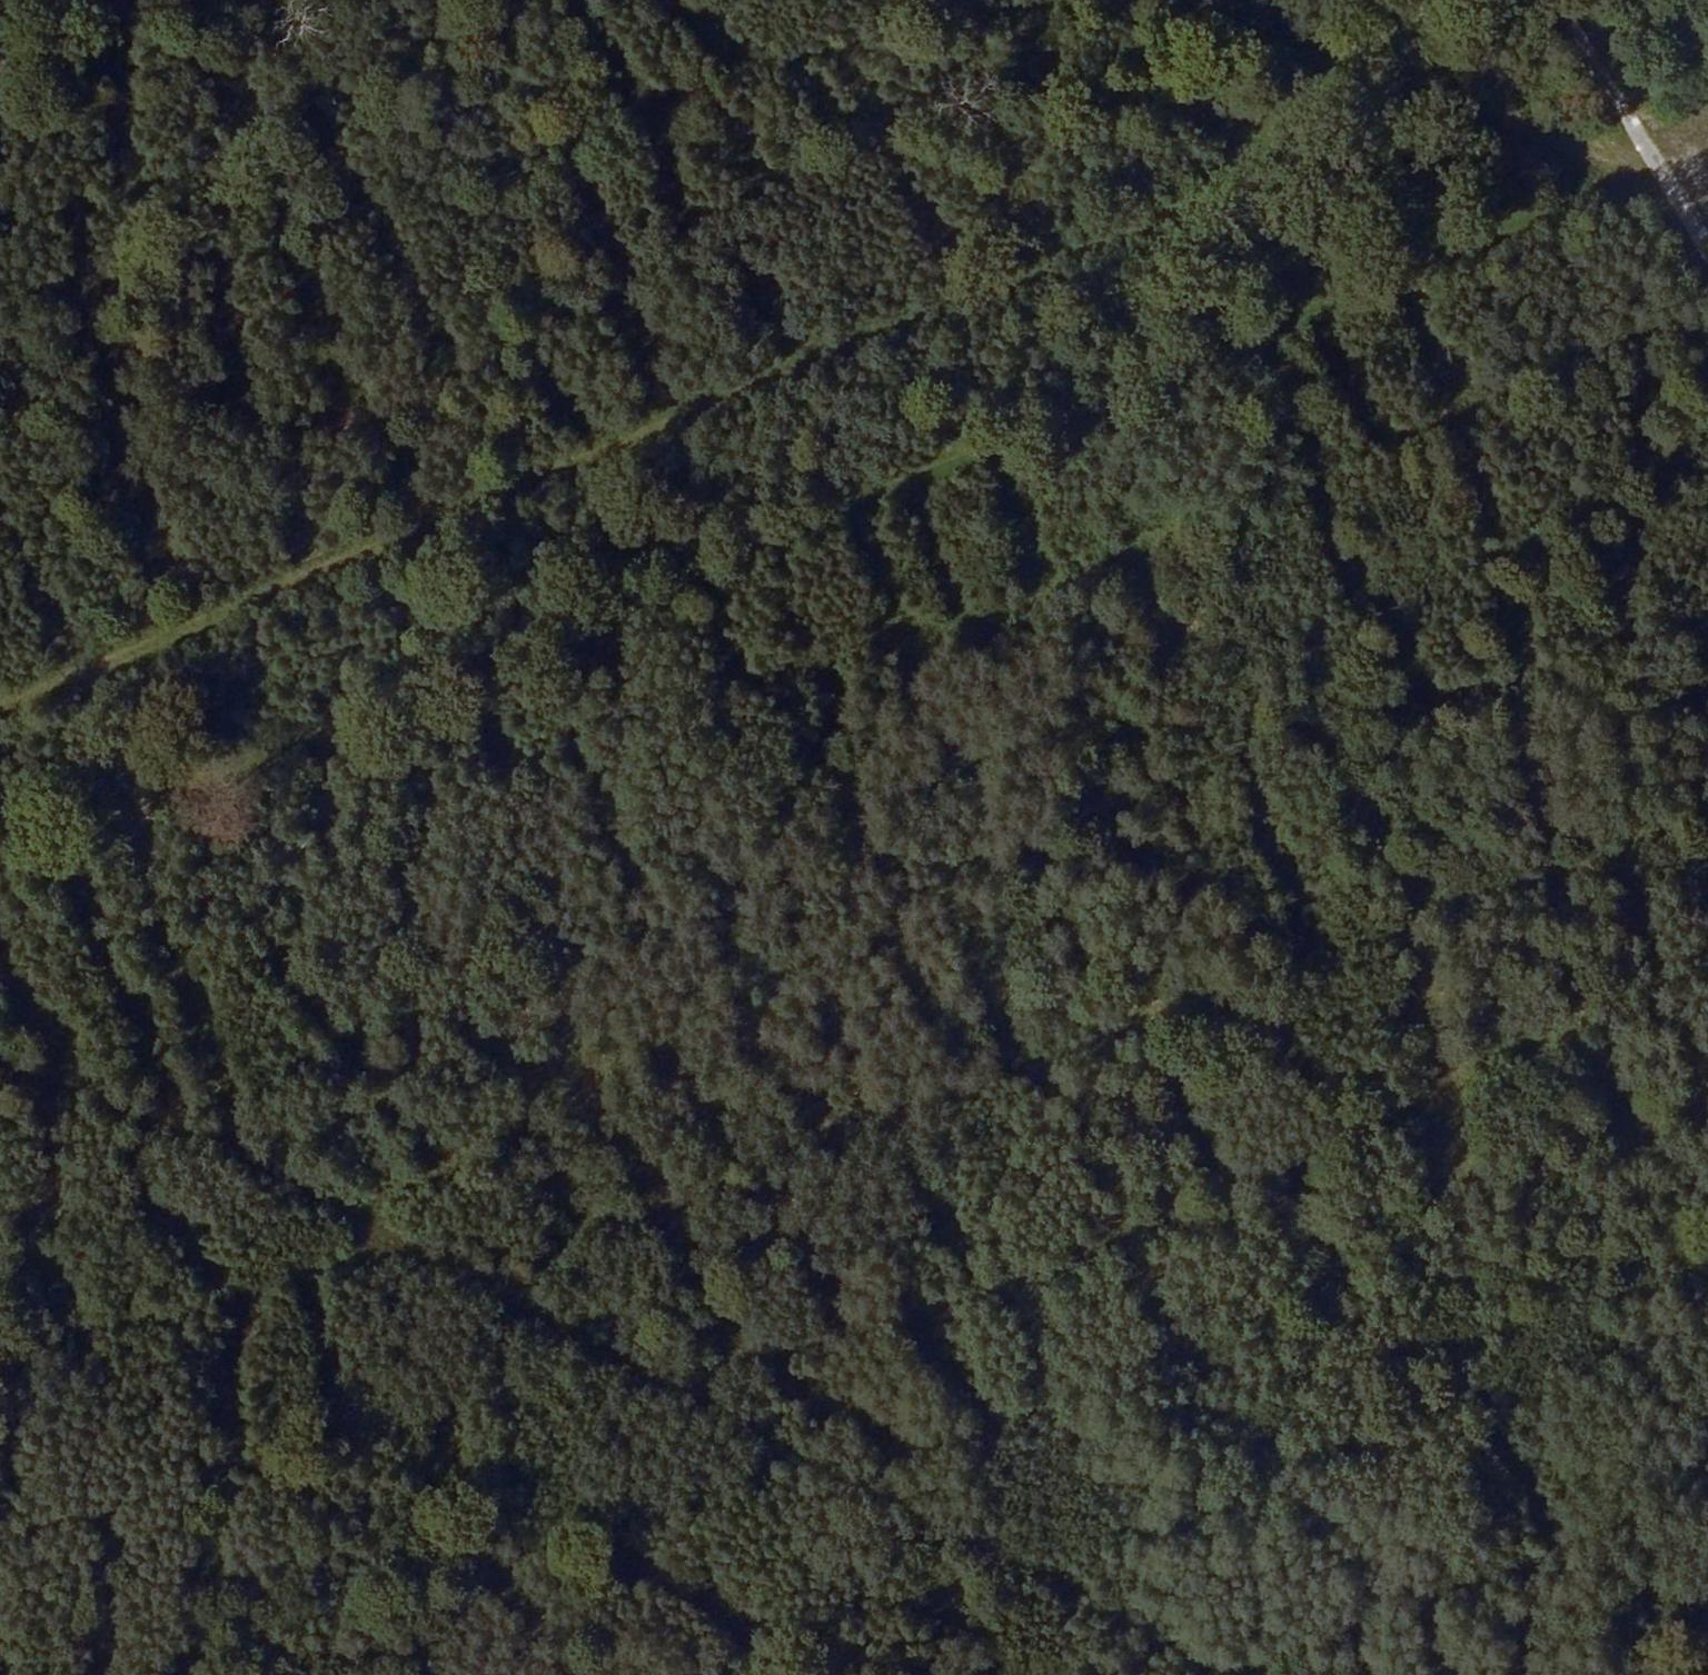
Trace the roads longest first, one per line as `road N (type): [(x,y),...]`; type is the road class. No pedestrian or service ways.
road 1 (track): [(1364,0),(1297,159),(0,715)]
road 2 (track): [(1678,193),(1212,0)]
road 3 (track): [(1707,244),(1576,0)]

